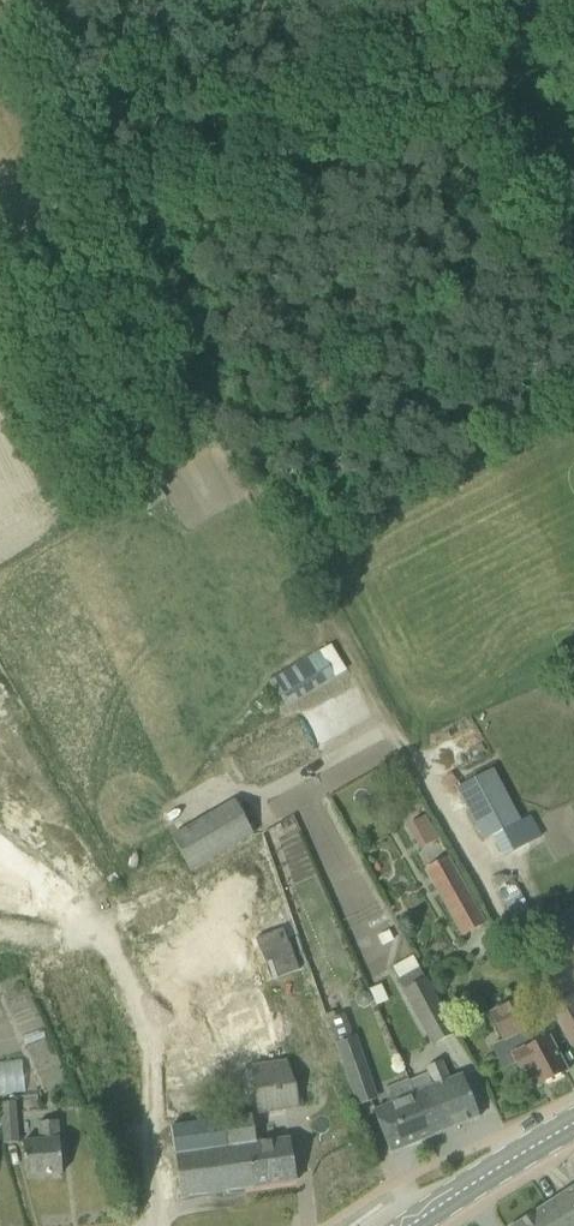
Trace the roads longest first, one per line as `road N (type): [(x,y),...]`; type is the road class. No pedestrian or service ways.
road 1 (track): [(573,981),(512,941),(313,582),(244,474),(61,107),(47,59),(0,18)]
road 2 (tertiary): [(416,1225),(573,1123)]

